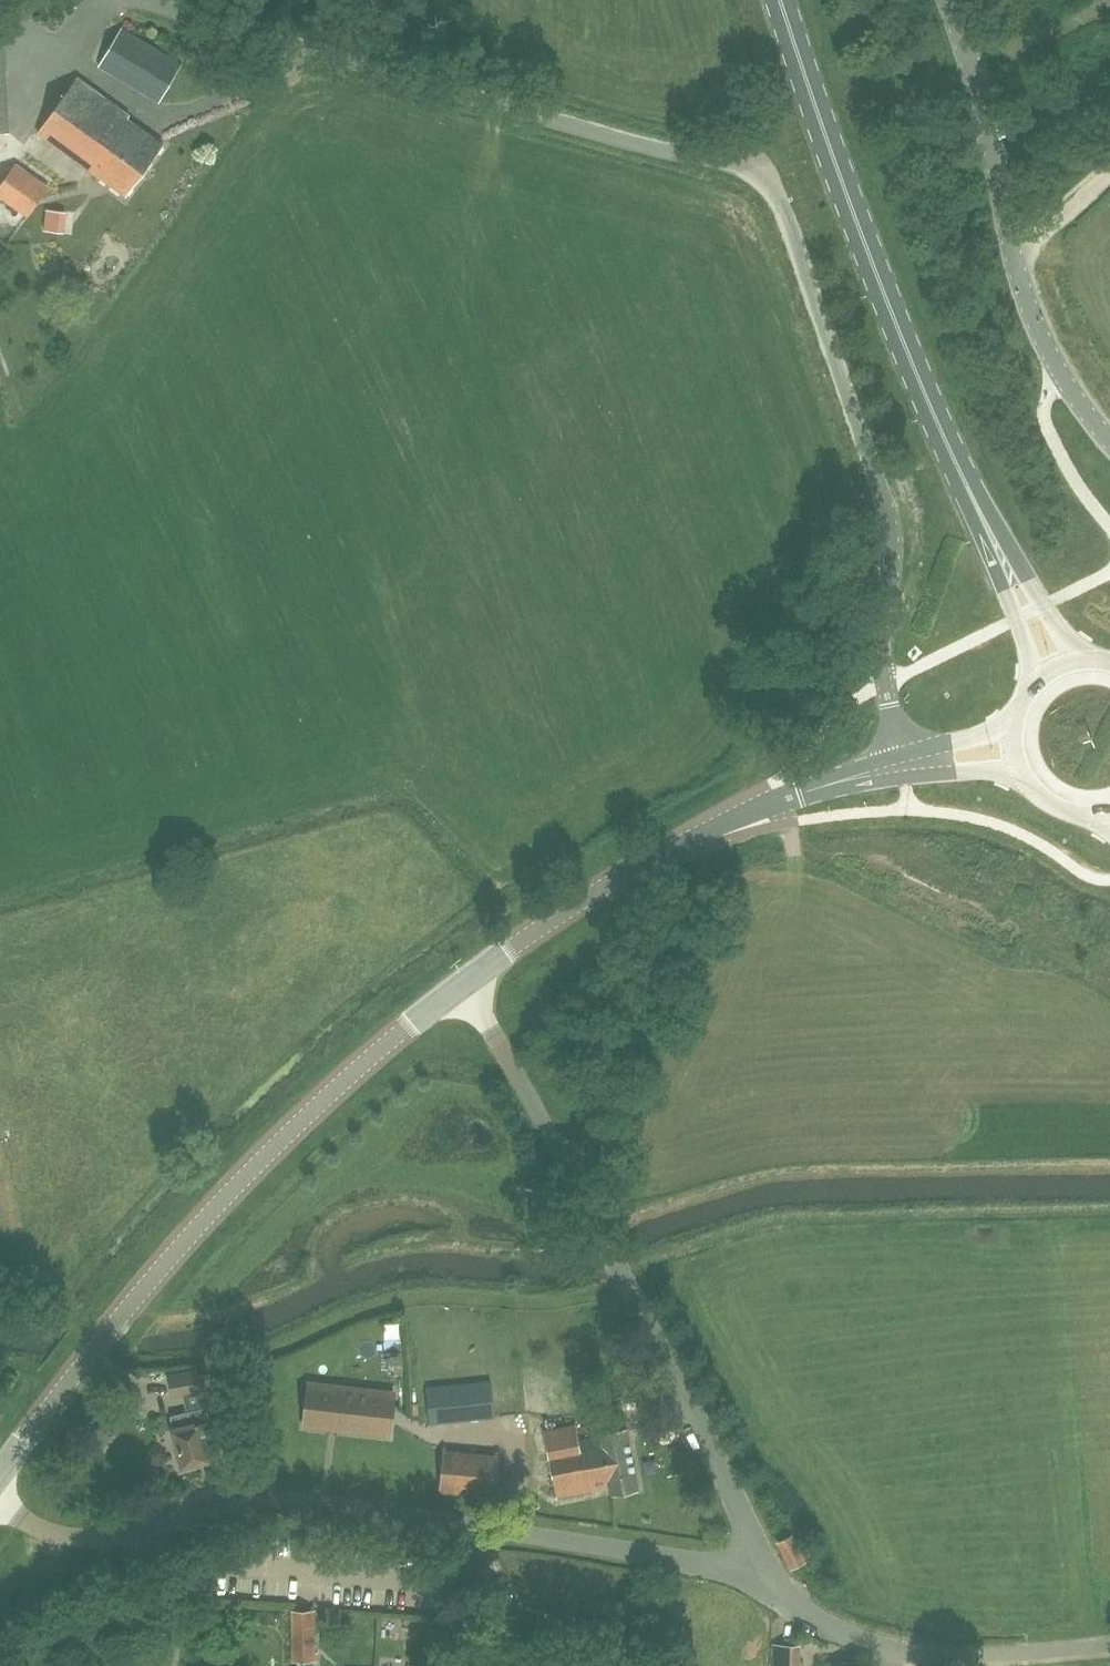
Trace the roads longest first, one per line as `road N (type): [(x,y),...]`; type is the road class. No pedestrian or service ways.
road 1 (unclassified): [(902,768),(881,649),(893,538),(887,505),(759,162),(672,153),(140,0)]
road 2 (residential): [(762,1568),(314,1502),(235,1501),(99,1539),(46,1531),(0,1504)]
road 3 (primary): [(780,0),(904,346),(1055,666)]
road 4 (tertiary): [(0,1476),(229,1192),(462,983)]
road 5 (residential): [(762,1568),(691,1413),(462,983)]
road 6 (tertiary): [(462,983),(704,827),(902,768)]
road 7 (unclassified): [(1109,440),(1070,393),(1033,320),(972,59),(949,0)]
road 8 (residential): [(1109,1646),(992,1657),(891,1649)]
road 9 (residential): [(891,1649),(801,1613),(780,1598),(762,1568)]
road 10 (primary): [(1011,750),(1025,784),(1051,807),(1109,815)]
road 11 (track): [(1015,257),(1109,169)]

